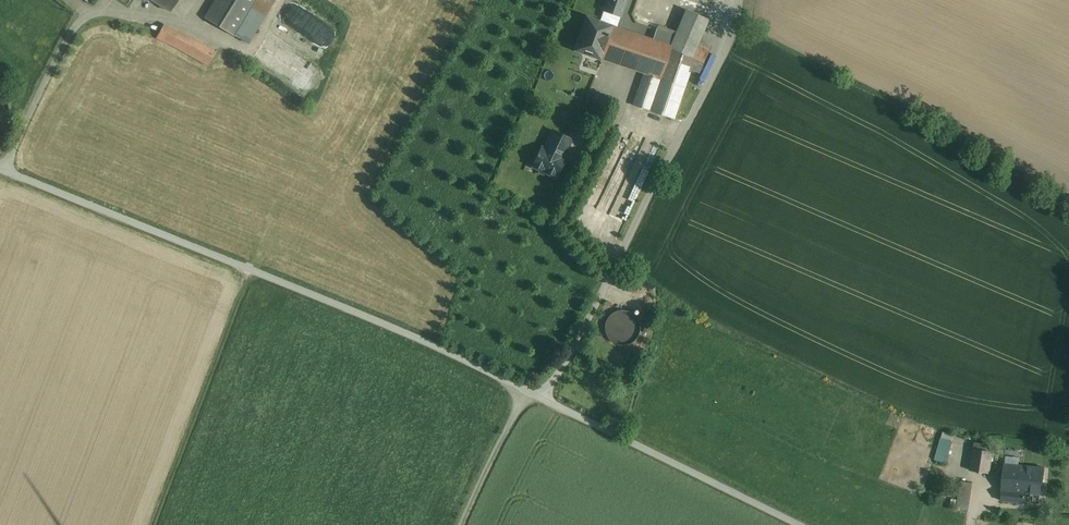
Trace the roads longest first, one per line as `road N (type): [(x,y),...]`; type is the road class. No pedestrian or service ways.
road 1 (unclassified): [(0,170),(335,302),(541,397)]
road 2 (unclassified): [(740,0),(736,30),(583,343),(541,397)]
road 3 (unclassified): [(541,397),(799,524)]
road 4 (track): [(254,270),(154,524)]
road 5 (track): [(525,389),(463,524)]

